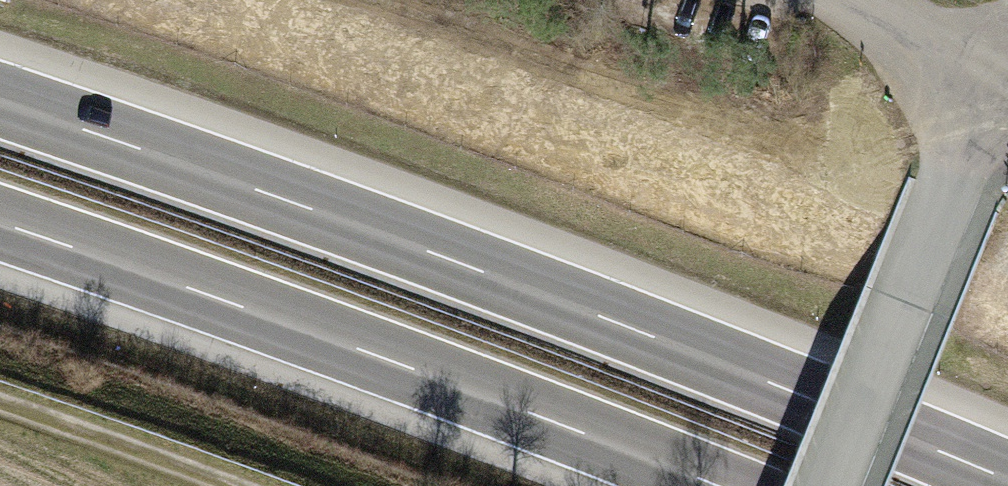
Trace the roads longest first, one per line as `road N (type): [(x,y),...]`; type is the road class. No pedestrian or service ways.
road 1 (motorway): [(1007,481),(453,258),(0,103)]
road 2 (motorway): [(0,224),(717,485)]
road 3 (unclassified): [(827,485),(952,182)]
road 4 (track): [(238,485),(0,408)]
road 5 (unclassified): [(857,0),(1003,80)]

